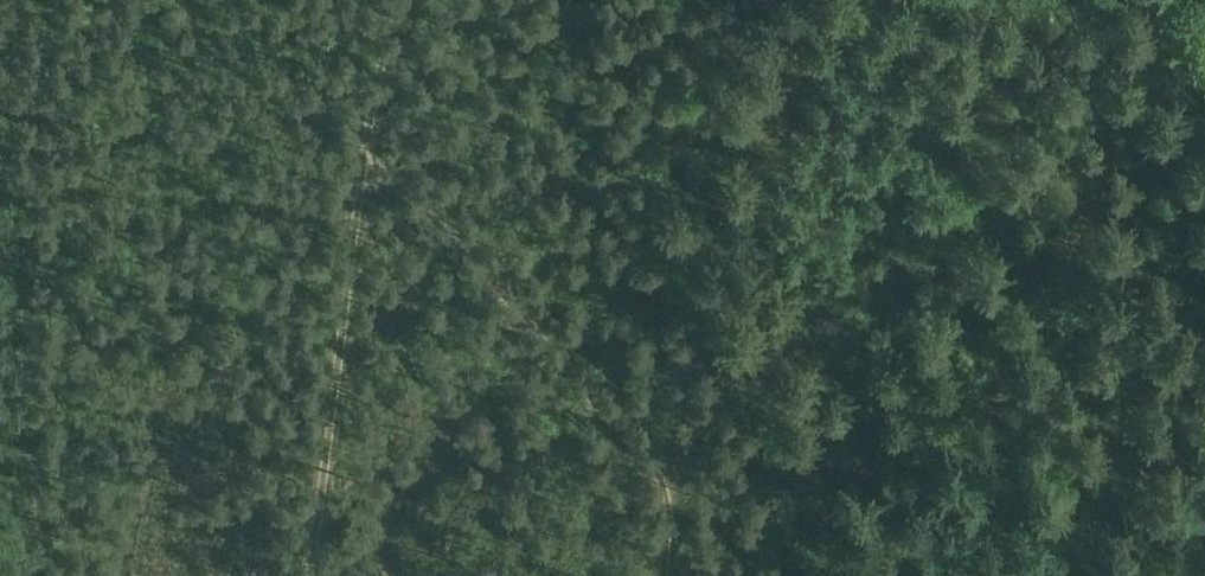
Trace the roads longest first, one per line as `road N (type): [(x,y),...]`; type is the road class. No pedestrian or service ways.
road 1 (track): [(662,475),(690,418),(770,101),(867,29),(1051,30),(1203,0)]
road 2 (track): [(307,575),(365,153),(404,0)]
road 3 (track): [(365,153),(662,475),(674,508),(668,575)]

